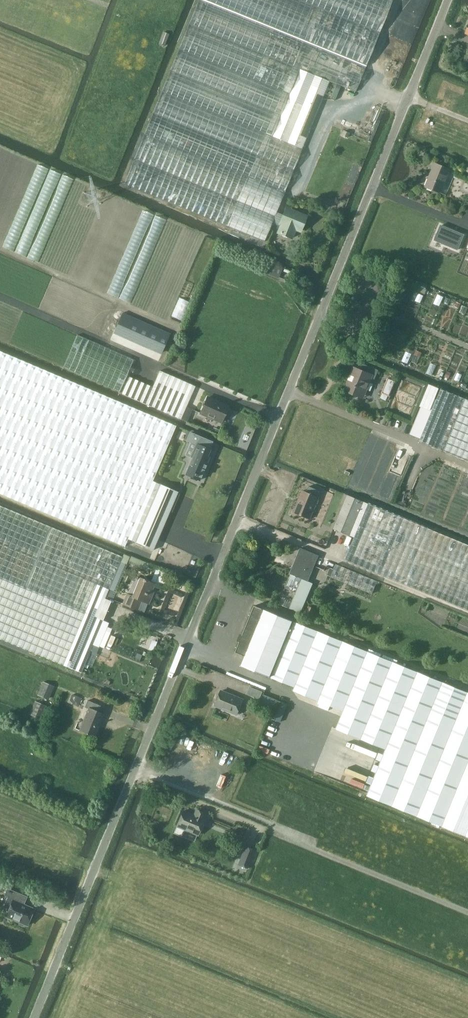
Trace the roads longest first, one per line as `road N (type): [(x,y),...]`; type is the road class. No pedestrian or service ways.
road 1 (unclassified): [(33,1017),(449,0)]
road 2 (track): [(467,613),(238,519)]
road 3 (track): [(467,465),(290,391)]

